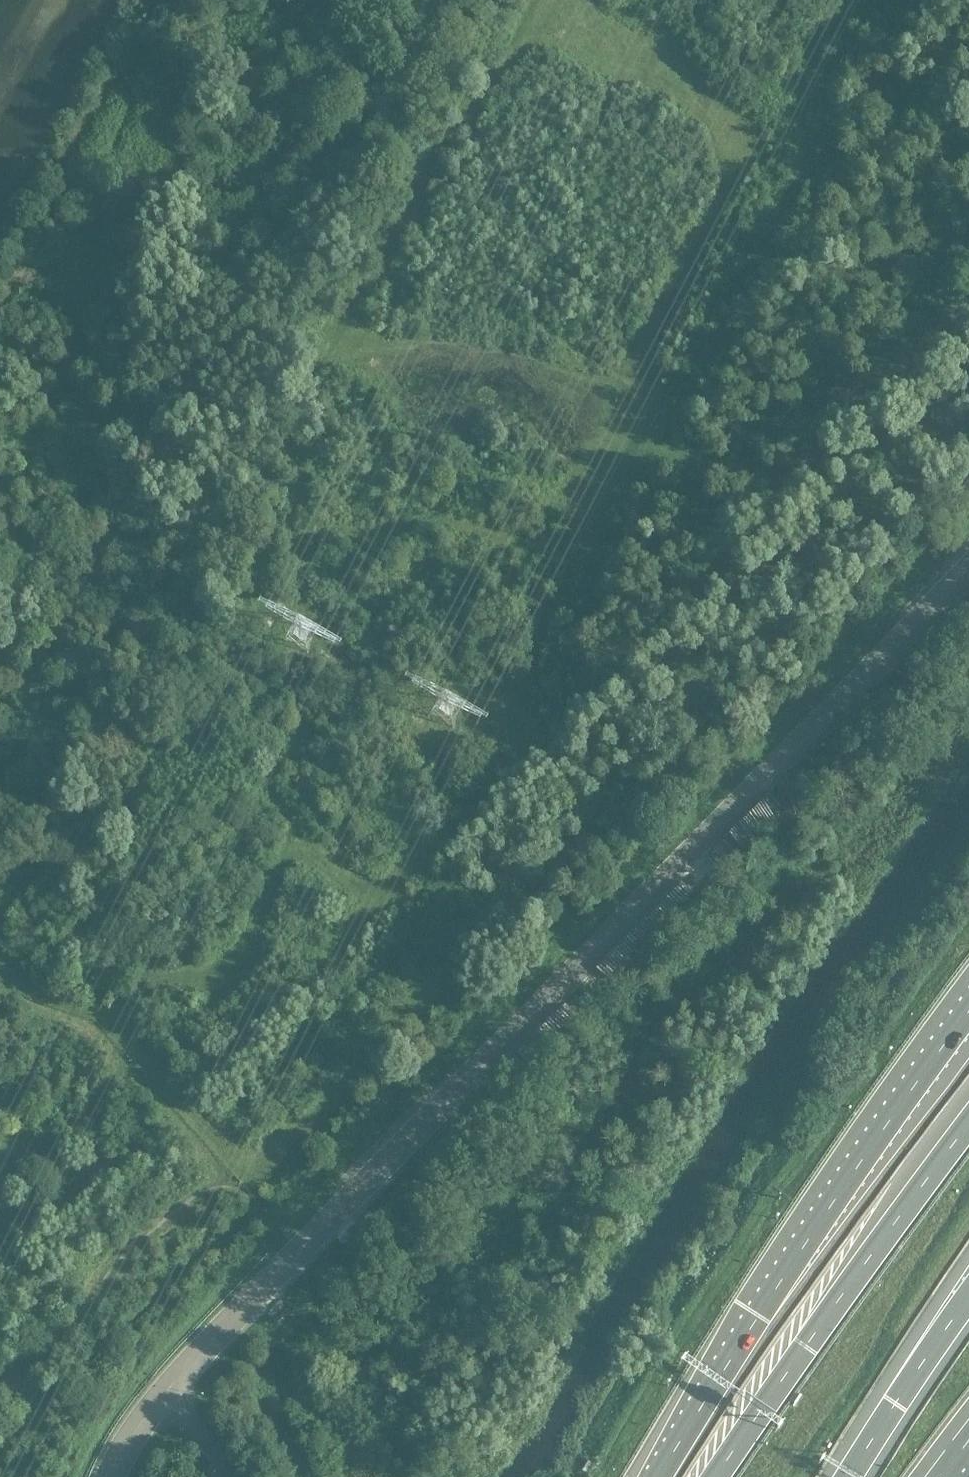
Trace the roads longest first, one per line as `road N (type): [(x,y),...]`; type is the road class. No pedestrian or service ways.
road 1 (motorway): [(968,1012),(758,1316),(658,1476)]
road 2 (motorway): [(968,1125),(716,1476)]
road 3 (motorway): [(850,1476),(968,1297)]
road 4 (track): [(0,123),(61,0)]

